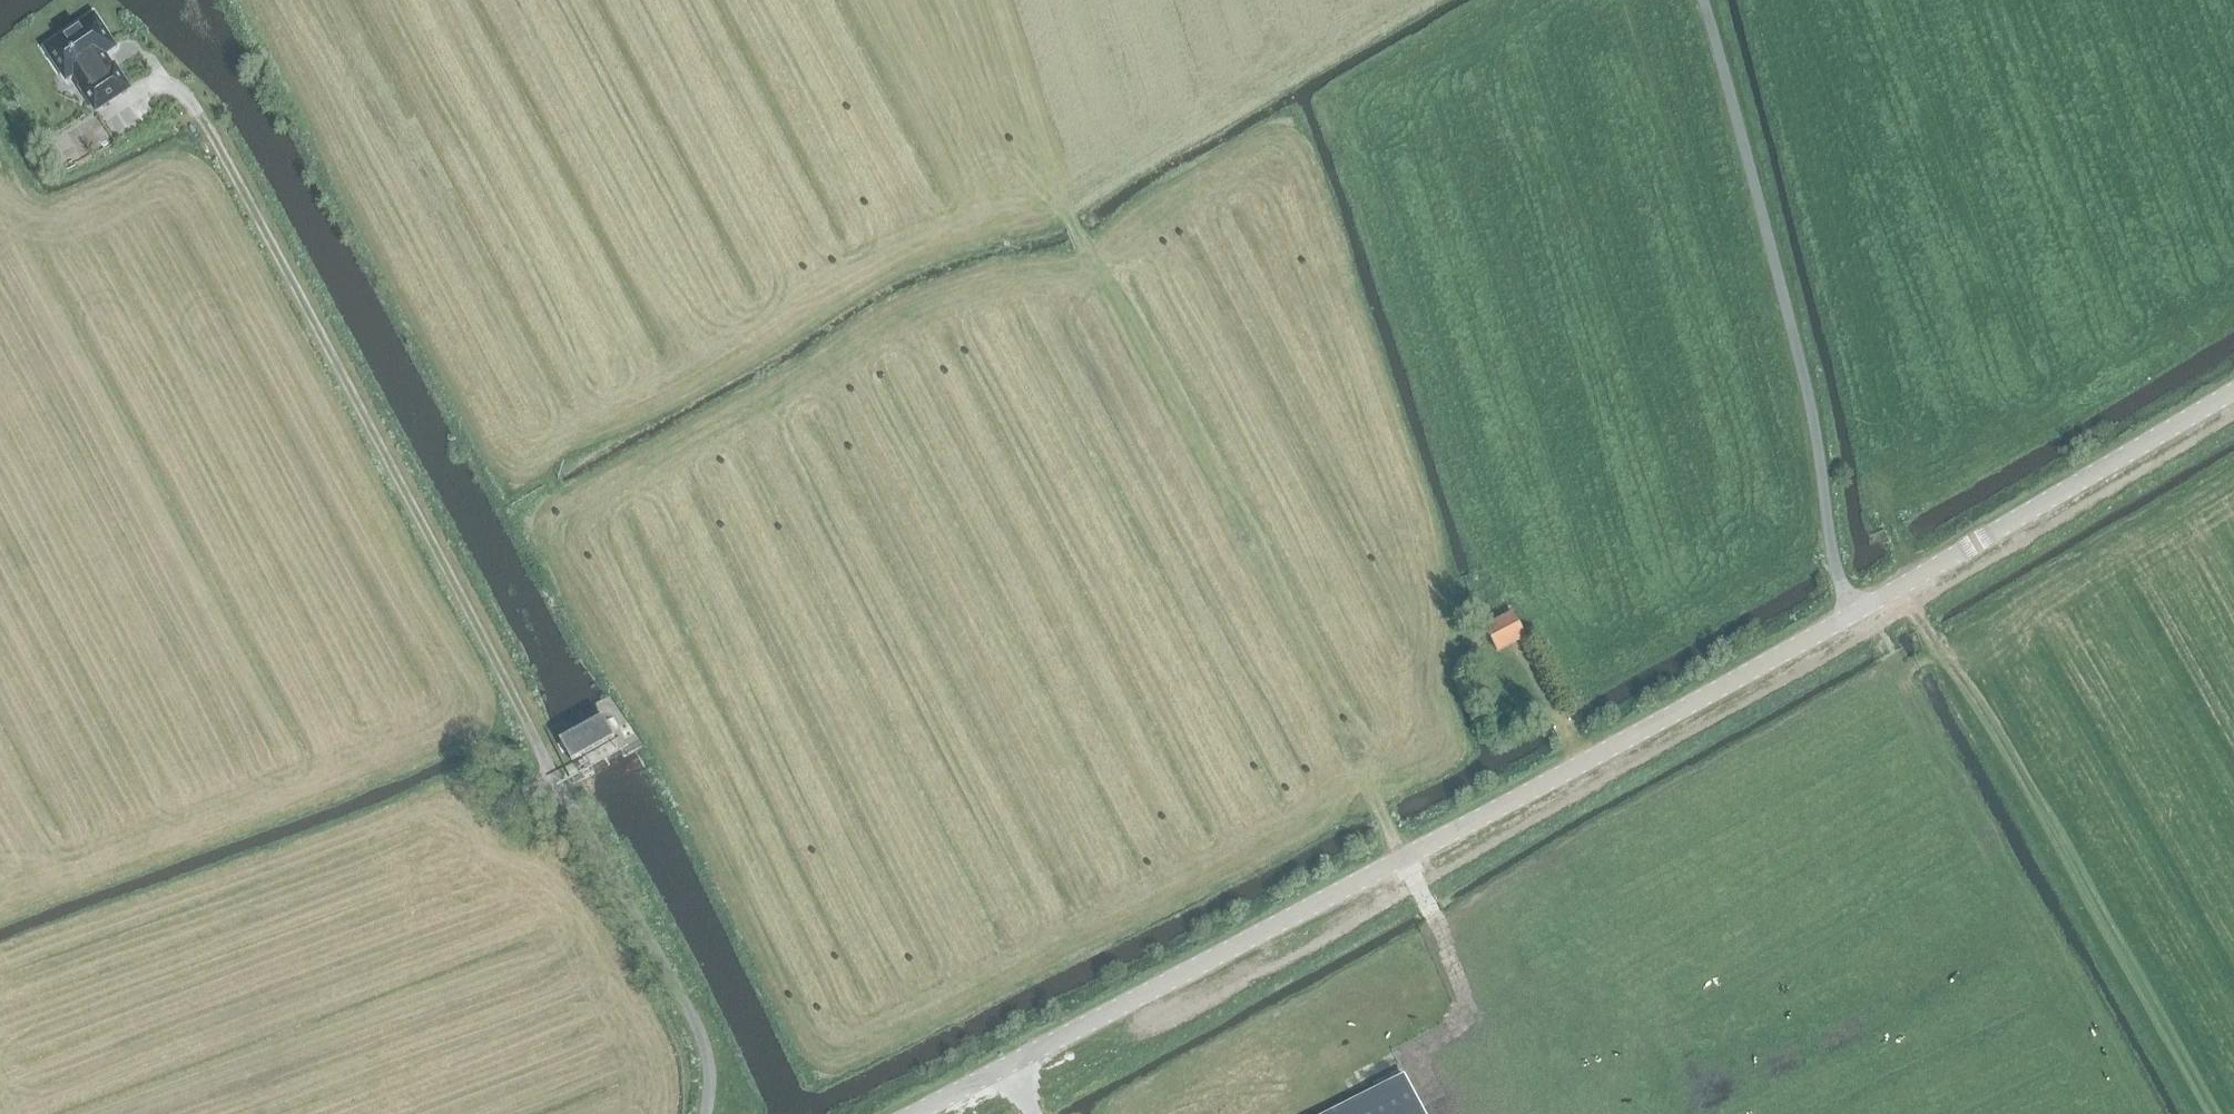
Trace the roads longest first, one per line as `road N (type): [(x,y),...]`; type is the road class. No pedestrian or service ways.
road 1 (tertiary): [(913,1113),(1857,613),(2233,391)]

